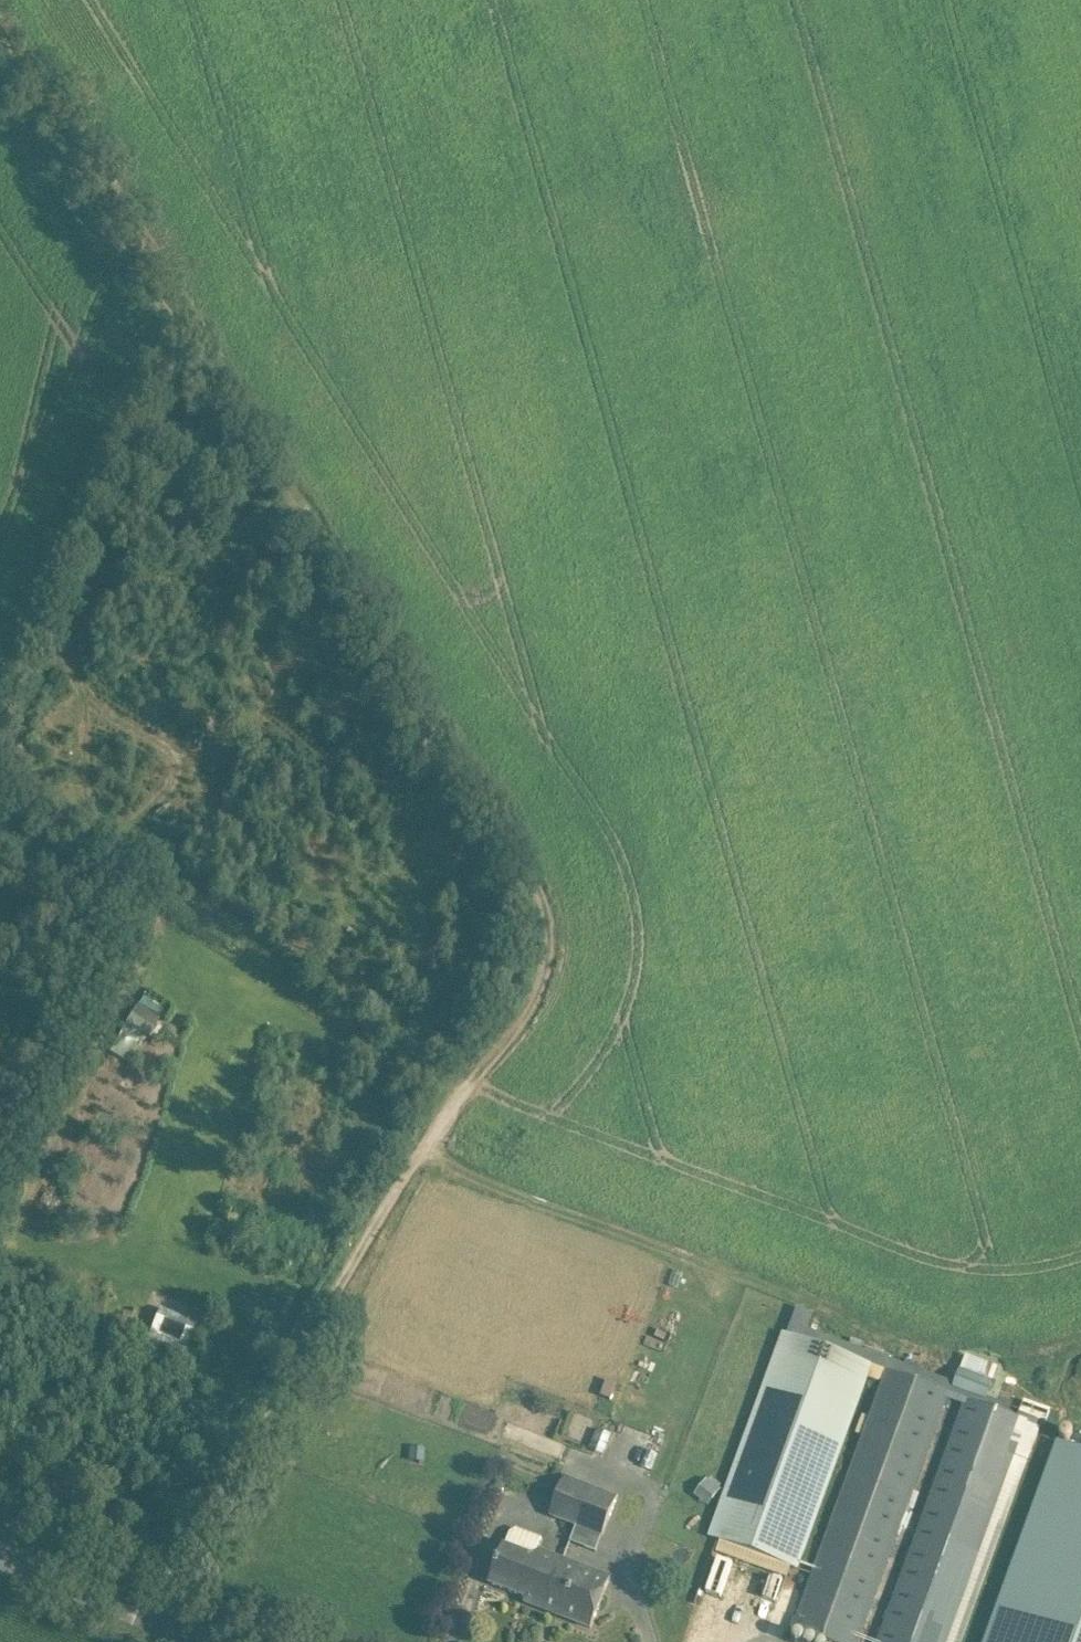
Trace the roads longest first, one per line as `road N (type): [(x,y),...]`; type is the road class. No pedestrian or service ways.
road 1 (track): [(0,61),(142,297),(202,342),(498,810),(538,878),(550,936),(526,1010),(450,1104),(180,1555),(173,1622)]
road 2 (tertiary): [(173,1622),(0,1545)]

